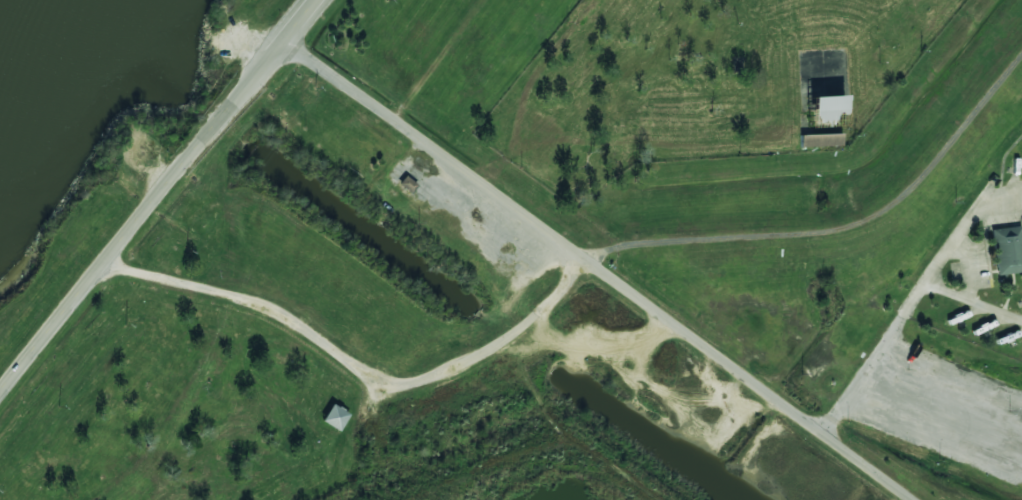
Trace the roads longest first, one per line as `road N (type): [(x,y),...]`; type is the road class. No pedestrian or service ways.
road 1 (residential): [(284,40),(915,499)]
road 2 (residential): [(102,265),(259,306),(374,380),(406,387),(519,327),(559,294),(583,258)]
road 3 (residential): [(1021,50),(901,198),(826,231),(676,239),(583,258)]
road 4 (tertiary): [(0,393),(316,0)]

